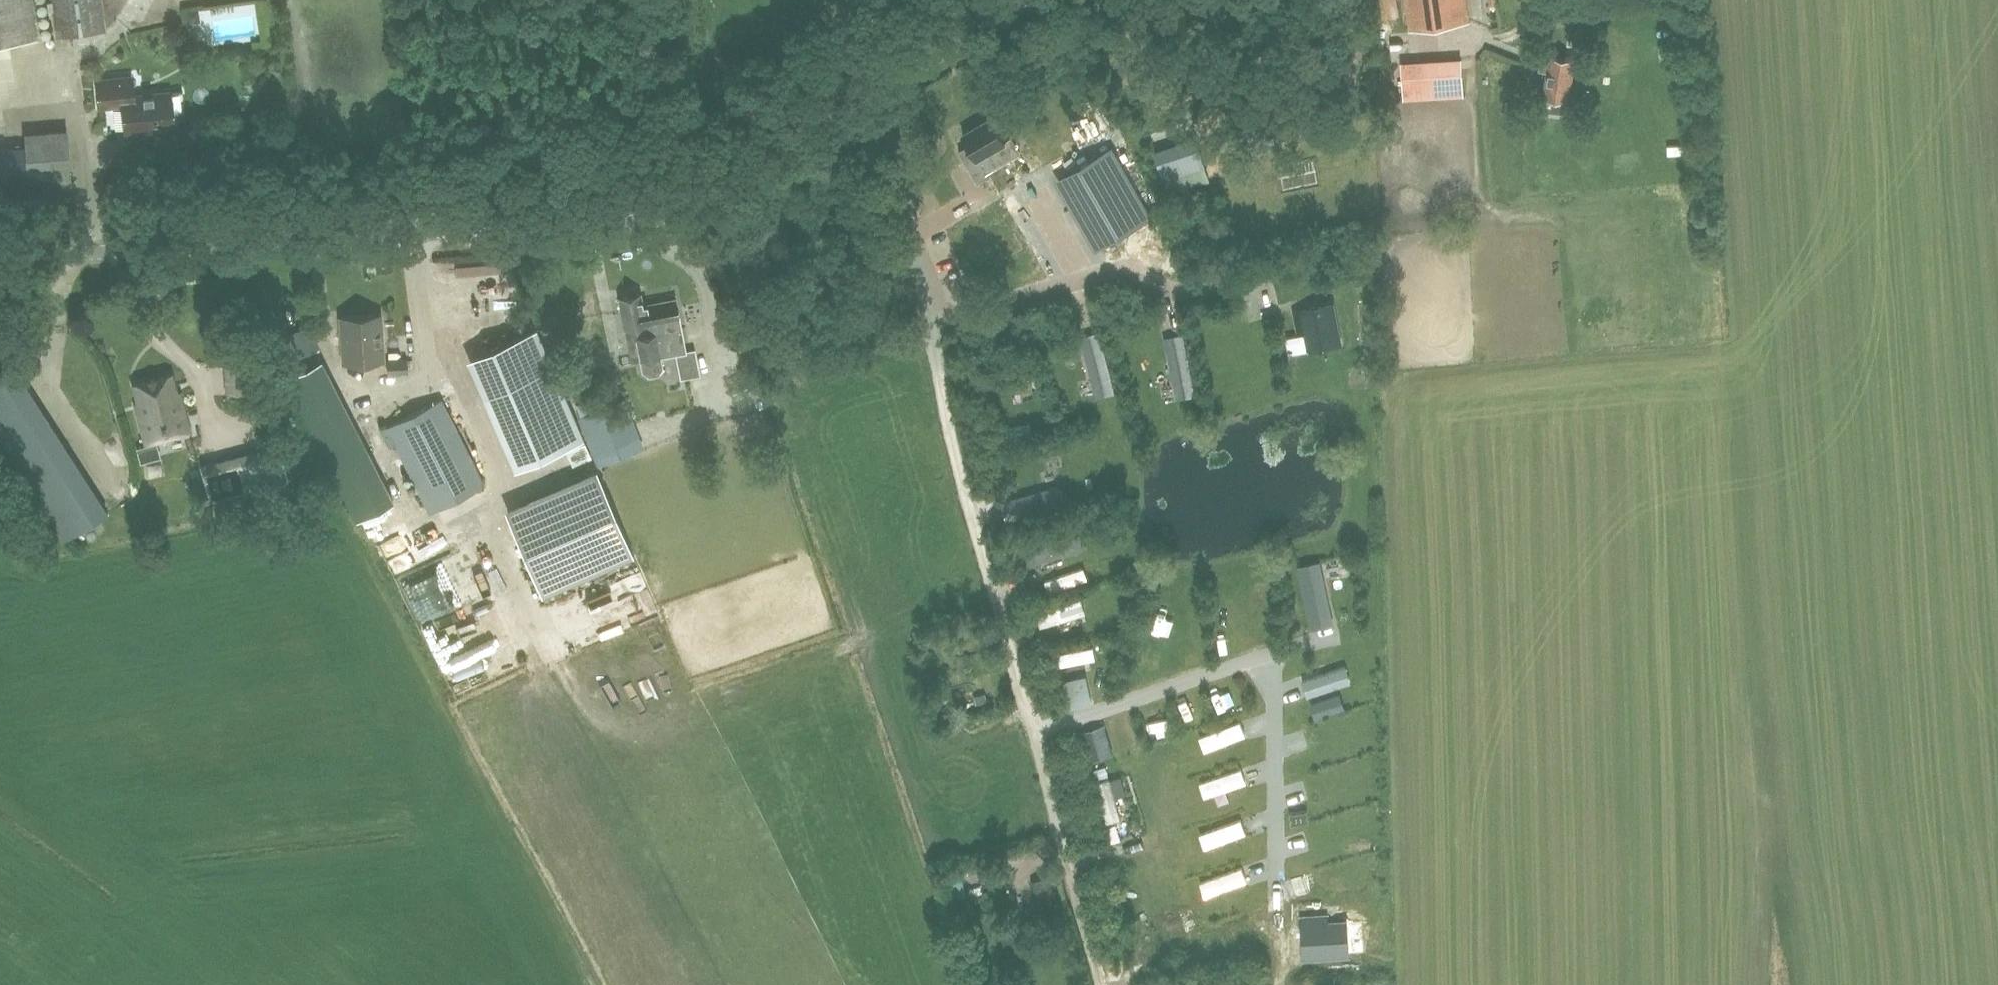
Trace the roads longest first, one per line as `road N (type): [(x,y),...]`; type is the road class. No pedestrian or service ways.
road 1 (tertiary): [(0,264),(657,211),(735,182),(1027,0)]
road 2 (track): [(1035,731),(1102,984)]
road 3 (track): [(1290,0),(1235,66),(1148,126)]

